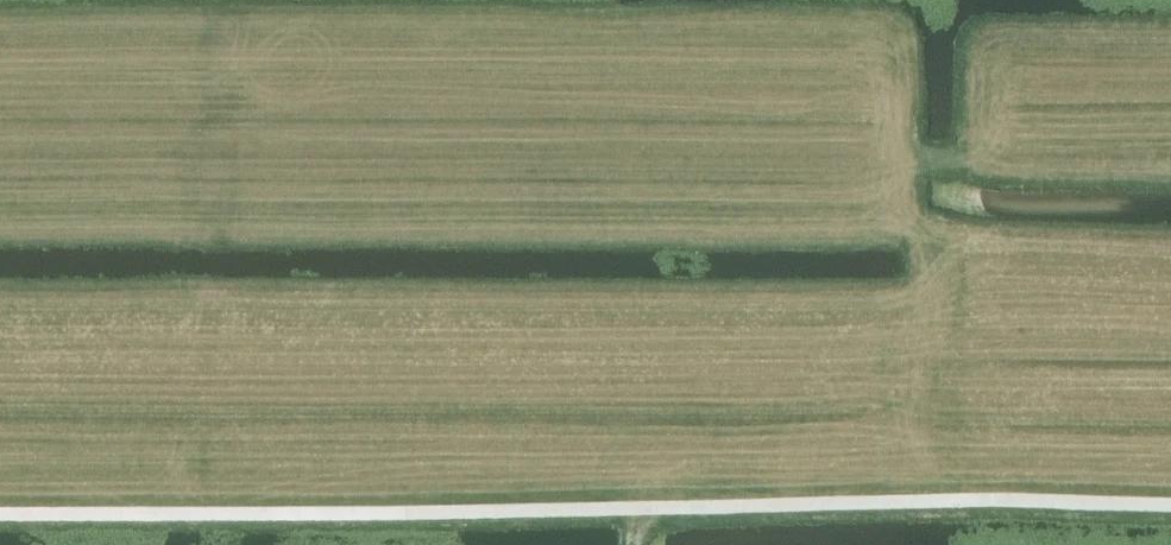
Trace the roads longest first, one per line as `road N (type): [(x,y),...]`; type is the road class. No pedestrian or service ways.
road 1 (track): [(1170,507),(1008,500),(568,514),(0,515)]

